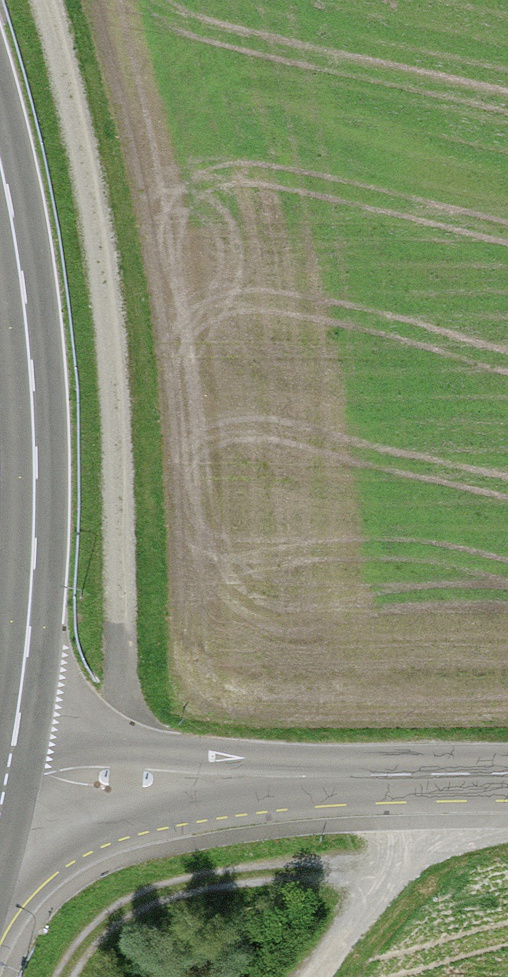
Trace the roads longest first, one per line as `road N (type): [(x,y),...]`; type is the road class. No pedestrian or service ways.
road 1 (track): [(43,0),(103,251),(125,555),(128,779)]
road 2 (primary): [(0,156),(27,322),(34,516),(8,768)]
road 3 (tertiary): [(507,774),(128,779),(8,768)]
road 4 (track): [(420,774),(418,830),(305,976)]
road 5 (track): [(65,976),(118,914),(181,886),(260,874)]
road 6 (track): [(260,874),(389,870)]

